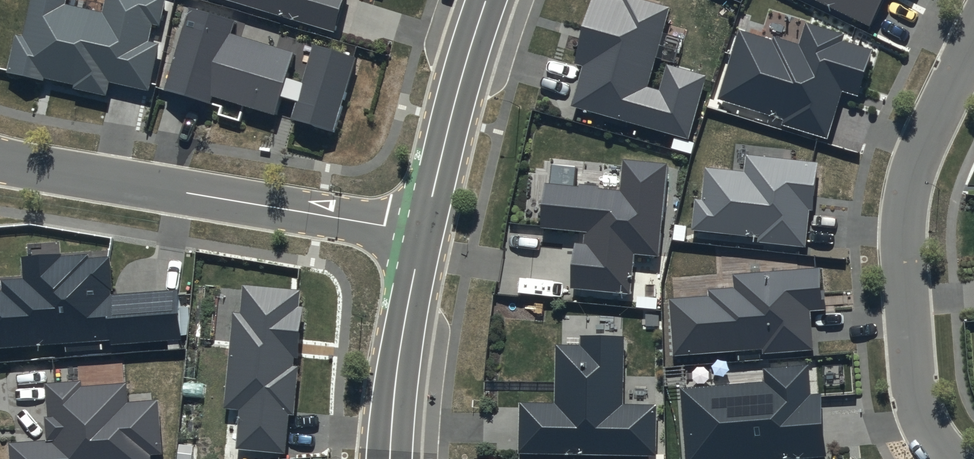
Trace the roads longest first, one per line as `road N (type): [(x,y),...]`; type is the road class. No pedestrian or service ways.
road 1 (residential): [(947,458),(917,409),(909,378),(903,209),(918,155),(973,39)]
road 2 (residential): [(0,162),(422,233)]
road 3 (tertiary): [(485,0),(422,233)]
road 4 (tertiary): [(422,233),(390,458)]

